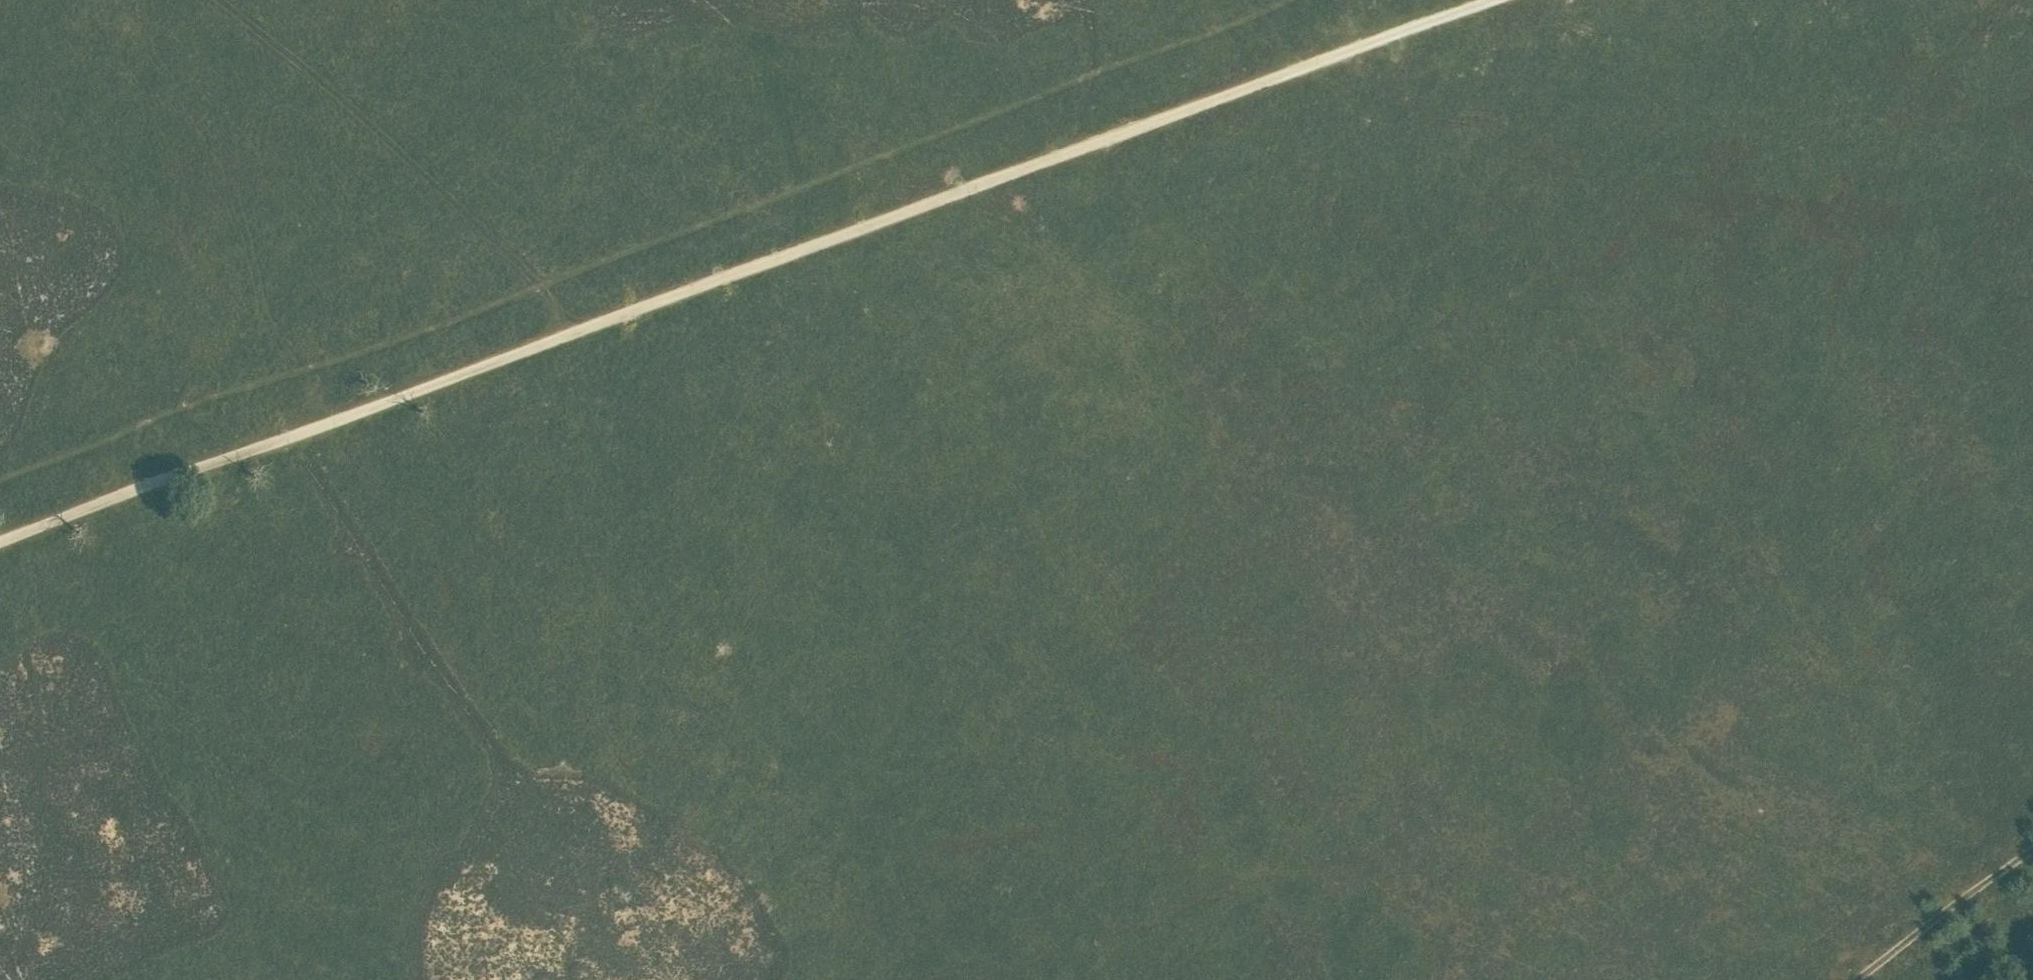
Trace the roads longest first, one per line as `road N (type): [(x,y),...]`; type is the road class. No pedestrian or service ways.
road 1 (track): [(1492,0),(0,541)]
road 2 (track): [(2032,848),(1858,979)]

